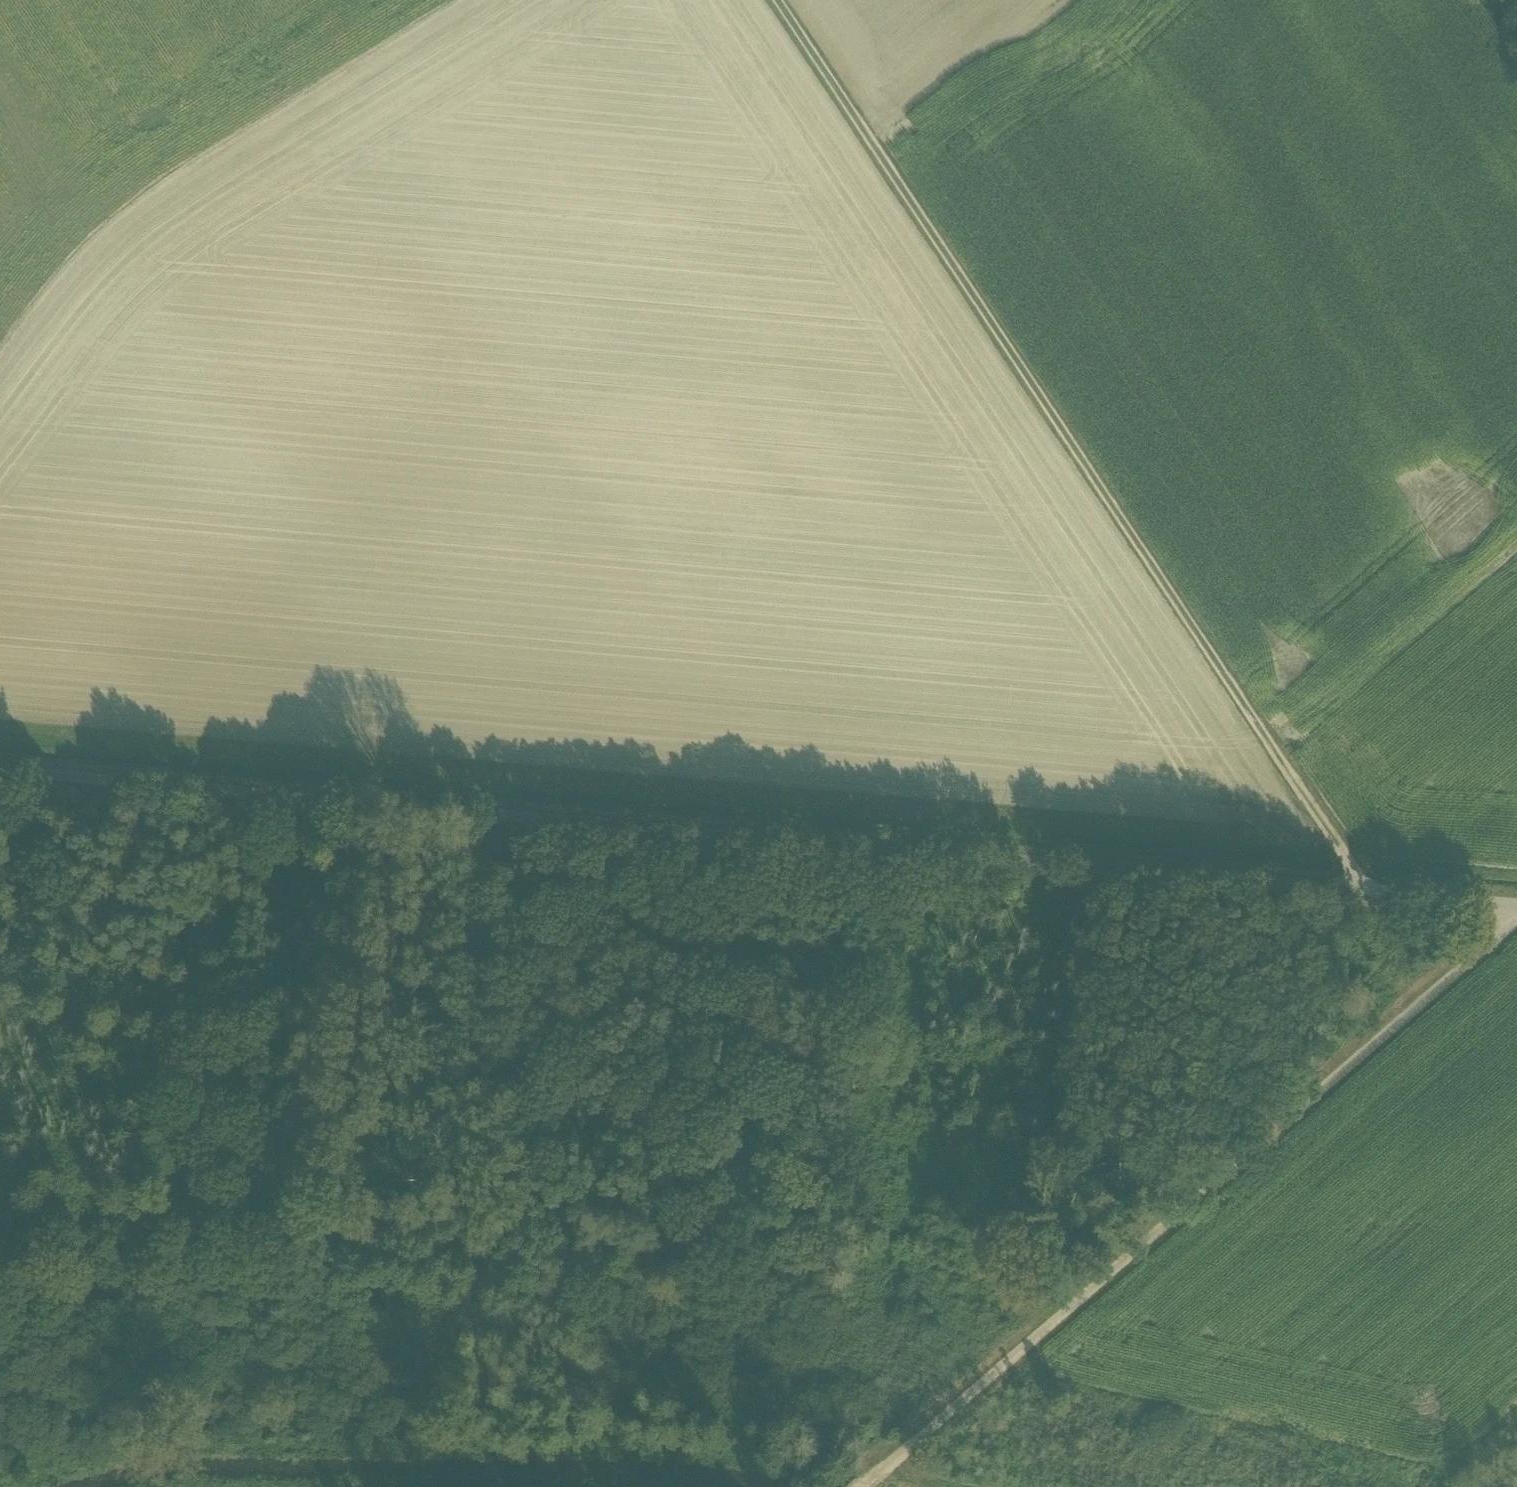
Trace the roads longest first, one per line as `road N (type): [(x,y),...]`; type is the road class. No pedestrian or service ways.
road 1 (unclassified): [(1516,898),(0,772)]
road 2 (unclassified): [(867,1486),(1516,924)]

